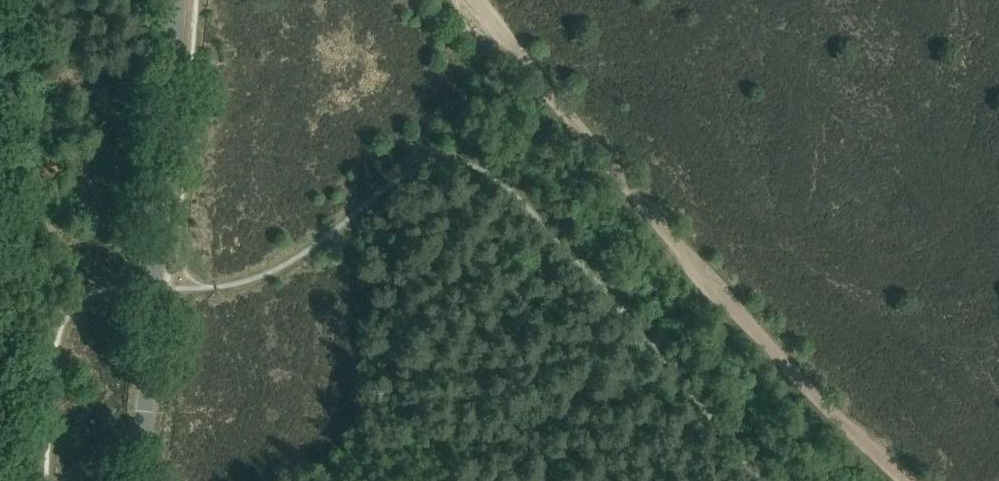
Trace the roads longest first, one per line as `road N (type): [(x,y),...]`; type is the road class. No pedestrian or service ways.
road 1 (track): [(898,480),(748,330),(479,0)]
road 2 (unclassified): [(138,480),(175,0)]

